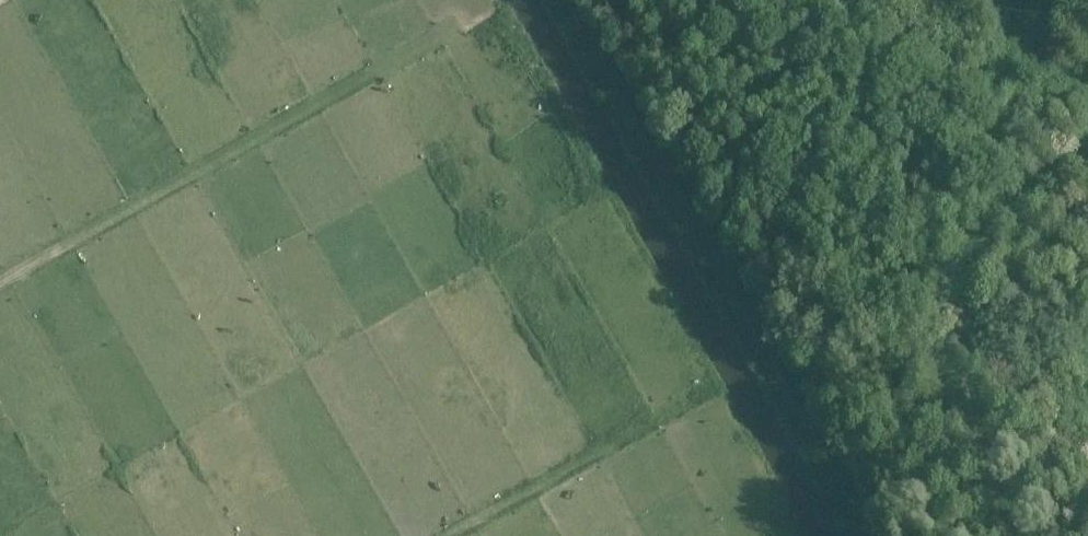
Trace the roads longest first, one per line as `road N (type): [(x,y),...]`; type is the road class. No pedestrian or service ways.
road 1 (track): [(489,9),(0,287)]
road 2 (track): [(708,396),(455,535)]

